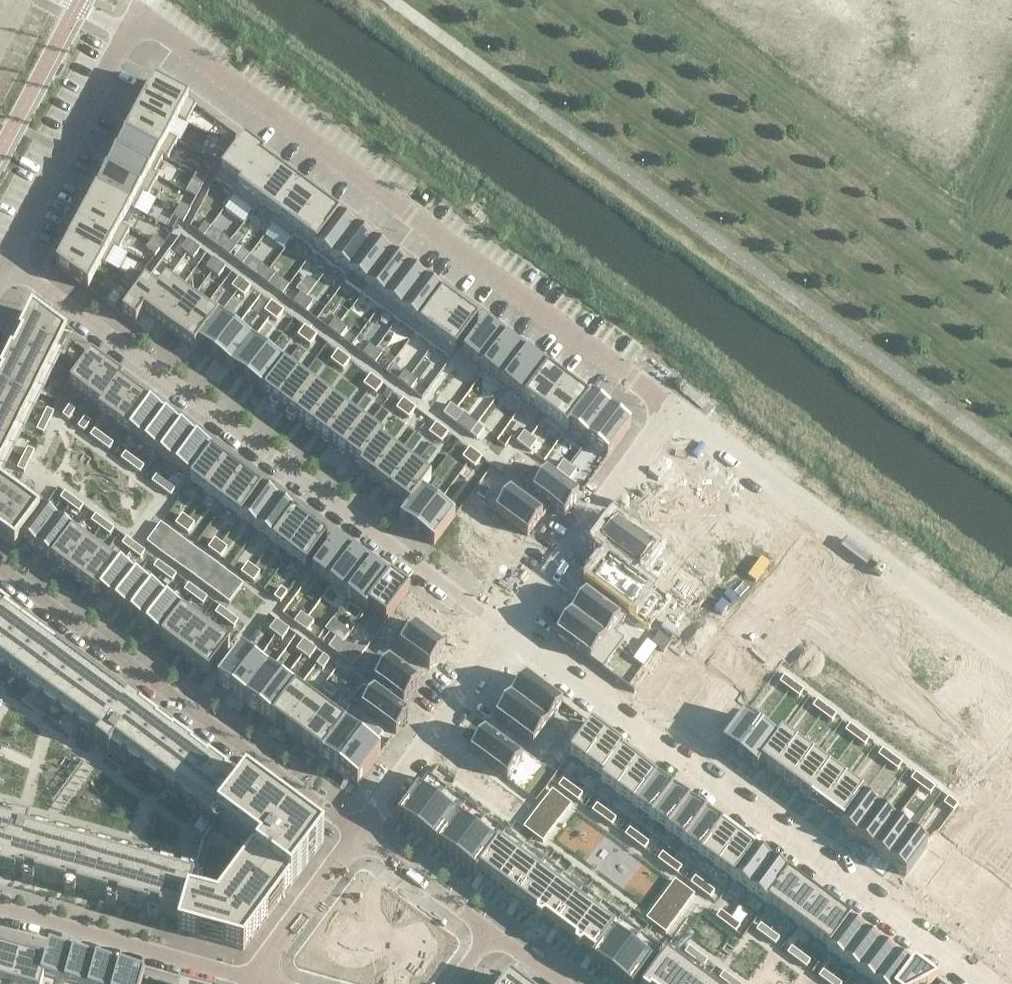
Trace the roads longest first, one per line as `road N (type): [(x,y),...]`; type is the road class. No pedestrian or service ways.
road 1 (residential): [(129,34),(136,21),(156,27),(672,407)]
road 2 (residential): [(507,630),(5,264)]
road 3 (residential): [(978,983),(507,630)]
road 4 (residential): [(0,571),(360,834)]
road 5 (residential): [(672,407),(1011,660)]
road 6 (residential): [(672,407),(507,630)]
road 7 (residential): [(261,981),(0,909)]
road 8 (residential): [(5,264),(129,34)]
road 9 (residential): [(507,630),(360,834)]
road 10 (residential): [(360,834),(268,956),(261,981)]
road 11 (residential): [(360,834),(493,931)]

